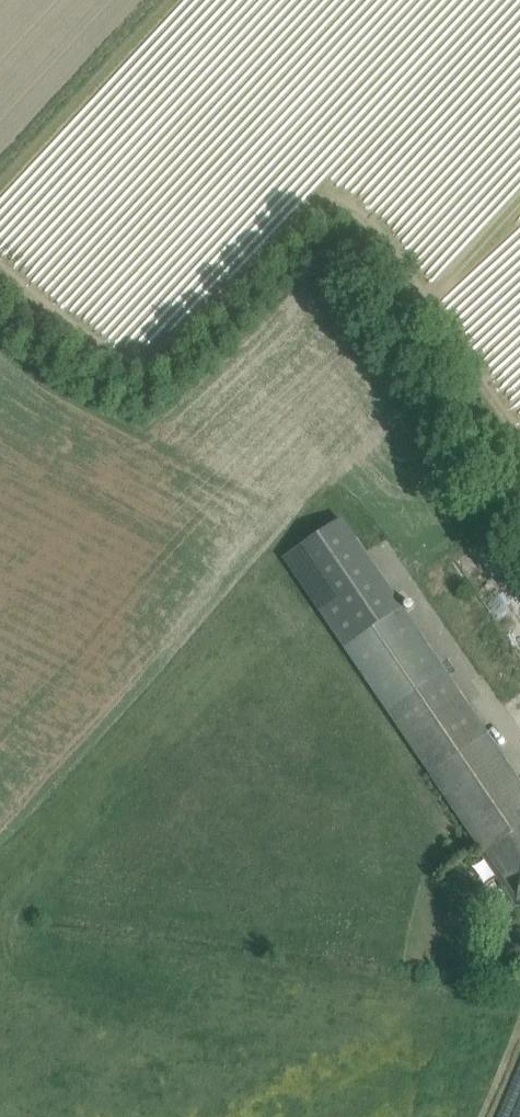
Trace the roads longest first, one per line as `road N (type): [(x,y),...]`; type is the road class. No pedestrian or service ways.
road 1 (track): [(519,508),(351,260),(336,253),(300,258),(156,387),(117,389),(79,370),(0,306)]

